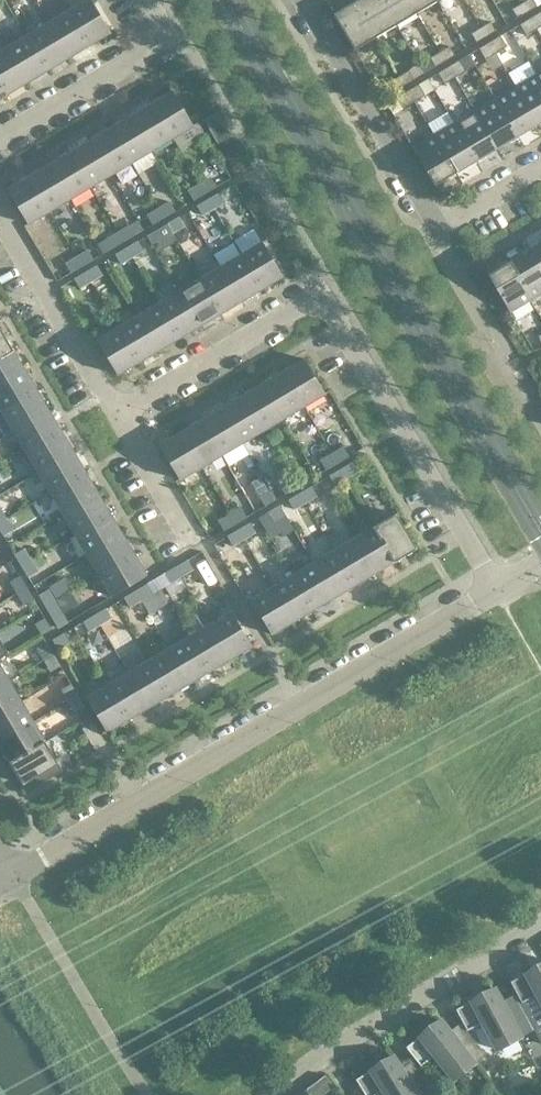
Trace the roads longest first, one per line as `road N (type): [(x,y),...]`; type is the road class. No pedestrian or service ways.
road 1 (unclassified): [(14,878),(503,588)]
road 2 (residential): [(119,425),(318,310),(341,324),(503,588)]
road 3 (residential): [(540,929),(276,1094)]
road 4 (residential): [(432,229),(300,0)]
road 5 (residential): [(119,425),(0,223)]
road 6 (residential): [(145,0),(159,34),(146,49),(0,137)]
road 7 (residential): [(193,550),(119,425)]
road 8 (residential): [(432,229),(540,167)]

